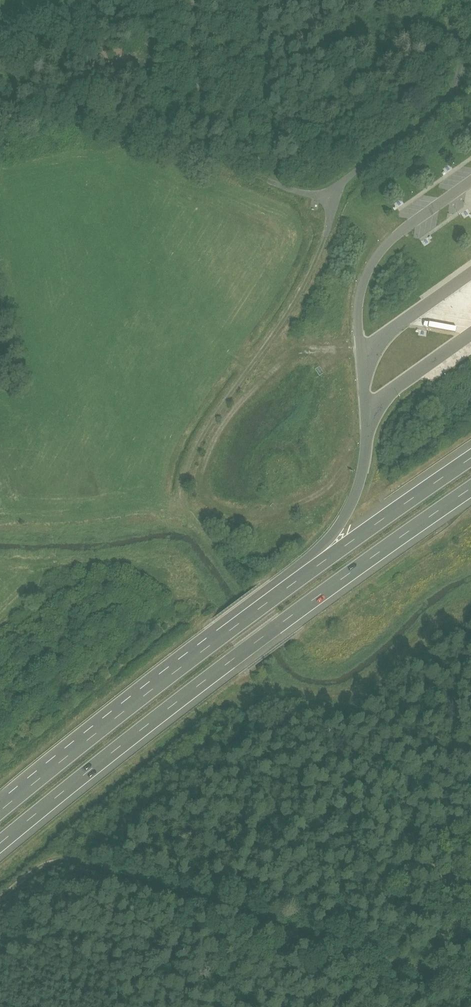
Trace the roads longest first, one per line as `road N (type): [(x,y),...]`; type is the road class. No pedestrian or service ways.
road 1 (motorway): [(0,847),(241,656),(470,491)]
road 2 (motorway): [(470,460),(224,634),(0,812)]
road 3 (track): [(0,903),(45,868),(75,864),(404,964)]
road 4 (track): [(233,569),(187,507),(191,464),(305,289),(329,233)]
road 5 (unclassified): [(333,200),(291,192),(0,77)]
road 6 (unclassified): [(444,0),(457,59),(447,102),(333,200)]

